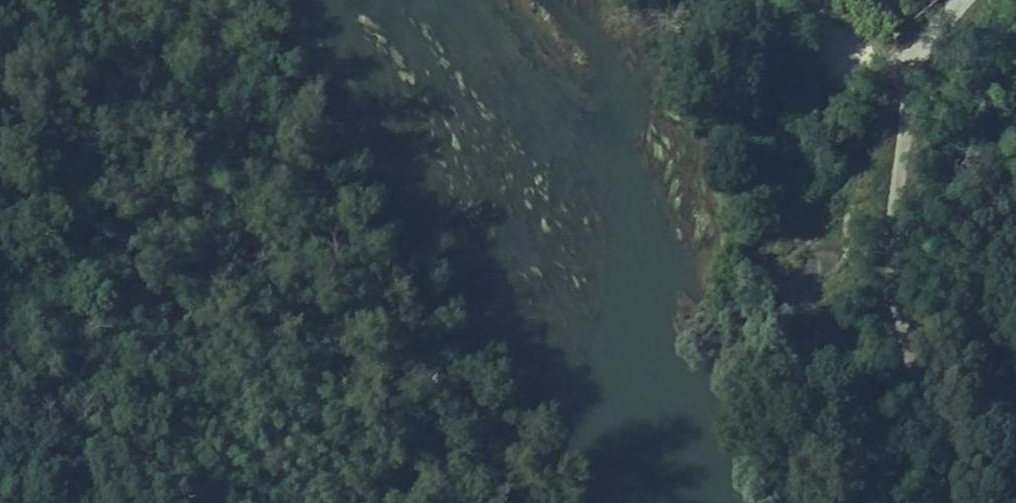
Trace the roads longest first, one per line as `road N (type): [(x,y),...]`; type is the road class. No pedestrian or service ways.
road 1 (unclassified): [(952,502),(895,310),(889,227),(904,66),(916,44),(962,0)]

